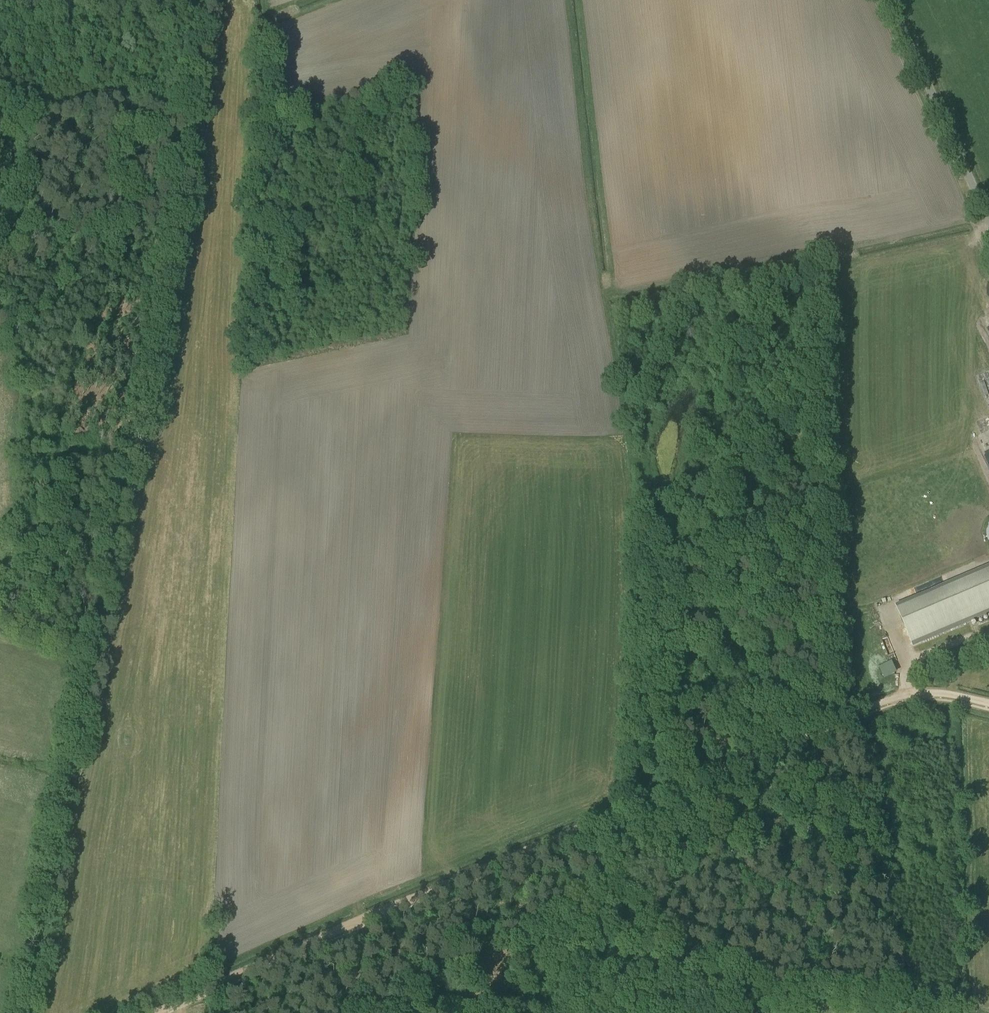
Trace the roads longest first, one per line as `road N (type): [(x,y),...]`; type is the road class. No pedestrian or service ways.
road 1 (track): [(988,706),(896,699),(164,1012)]
road 2 (unclassified): [(988,232),(889,0)]

